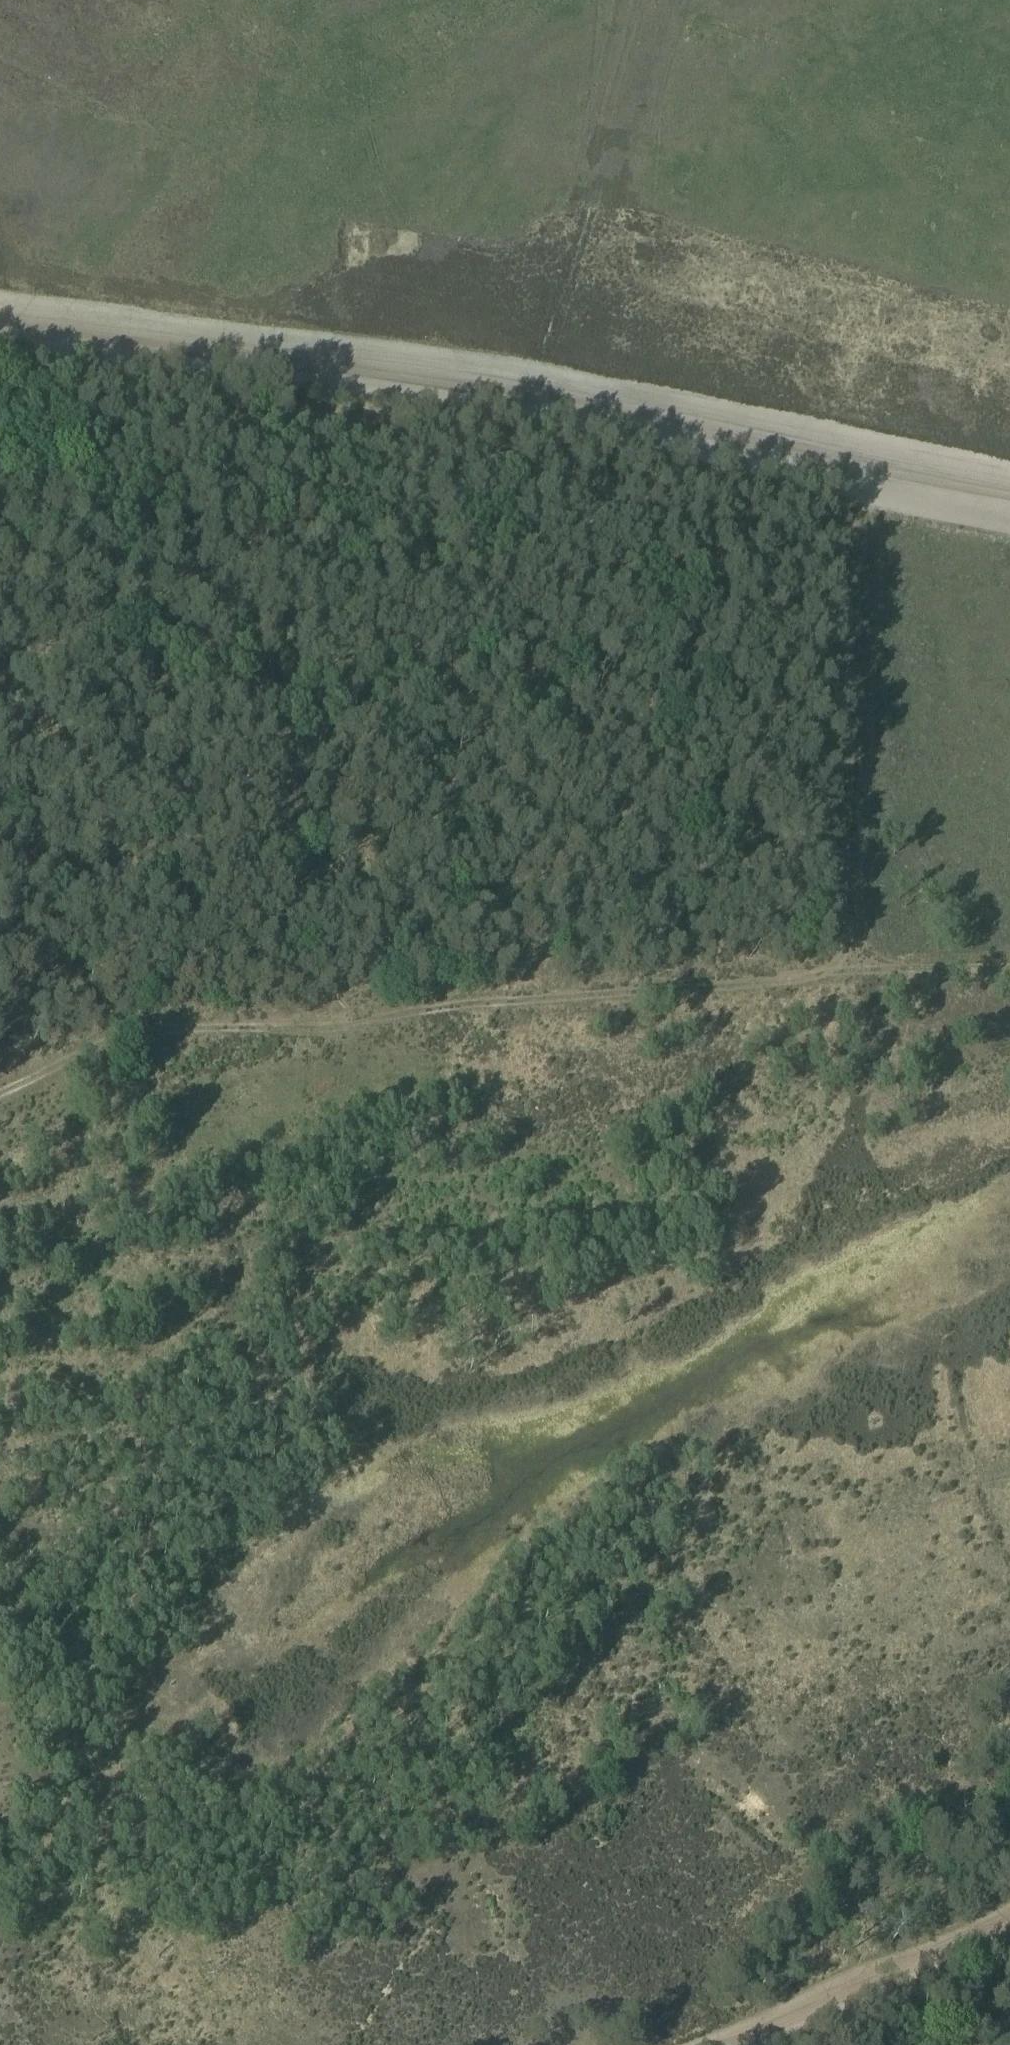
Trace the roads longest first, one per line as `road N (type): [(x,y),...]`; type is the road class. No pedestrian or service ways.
road 1 (track): [(0,324),(525,392),(1009,489)]
road 2 (track): [(726,2044),(1009,1923)]

